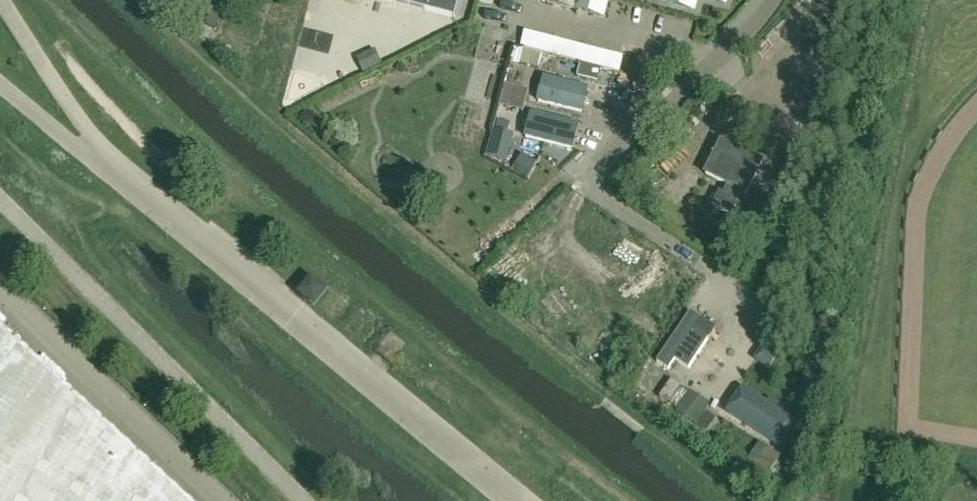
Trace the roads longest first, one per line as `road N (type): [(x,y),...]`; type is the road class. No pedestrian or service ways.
road 1 (track): [(26,160),(180,255),(473,500)]
road 2 (track): [(0,131),(89,265),(335,500)]
road 3 (track): [(107,207),(156,206),(171,174),(121,125),(26,0)]

